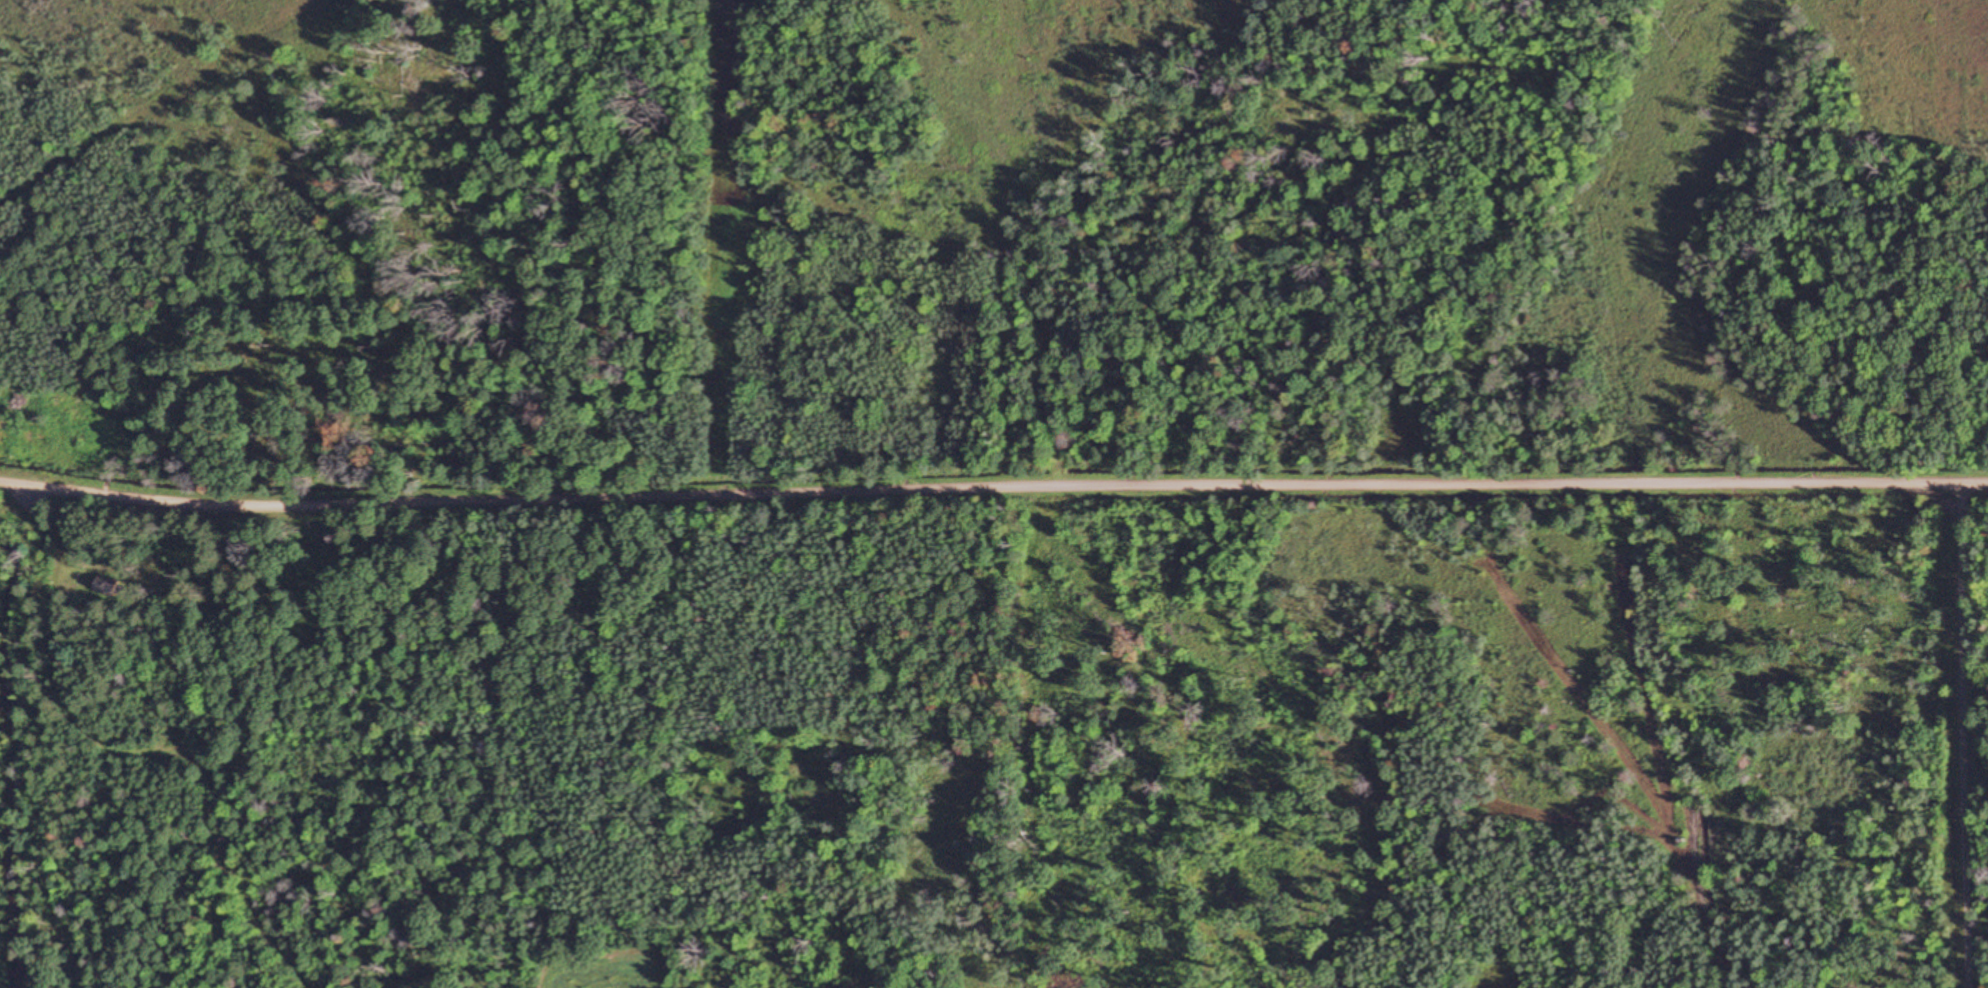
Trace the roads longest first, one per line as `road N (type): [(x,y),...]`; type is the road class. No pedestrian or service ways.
road 1 (residential): [(0,449),(170,491),(1987,482)]

